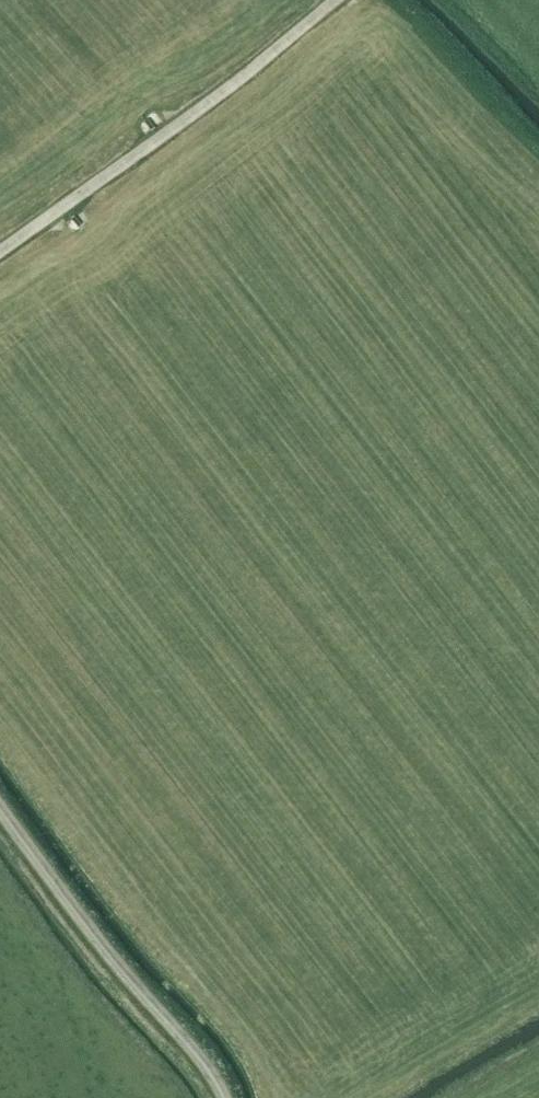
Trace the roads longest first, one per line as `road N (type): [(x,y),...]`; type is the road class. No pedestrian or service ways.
road 1 (track): [(0,253),(197,112),(332,0)]
road 2 (unclassified): [(223,1097),(209,1067),(109,956),(0,808)]

